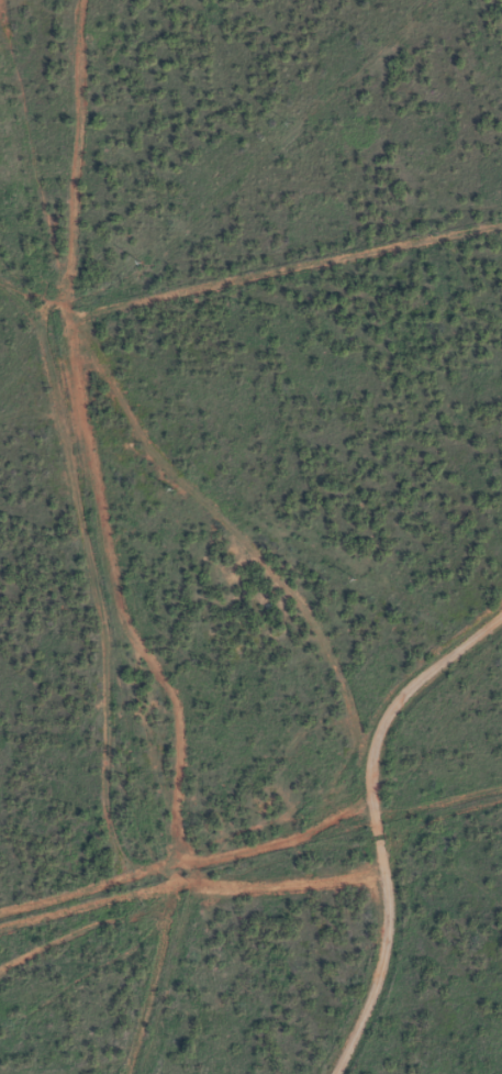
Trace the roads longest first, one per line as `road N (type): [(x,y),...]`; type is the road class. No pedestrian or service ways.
road 1 (residential): [(370,1073),(404,976),(394,810),(364,769),(324,644),(267,542),(120,344),(68,146),(65,0)]
road 2 (residential): [(501,641),(364,769),(246,827),(150,843),(94,793),(12,390),(0,383)]
road 3 (residential): [(0,1005),(156,951),(394,904)]
road 4 (residential): [(394,810),(412,784),(437,771),(501,774)]

